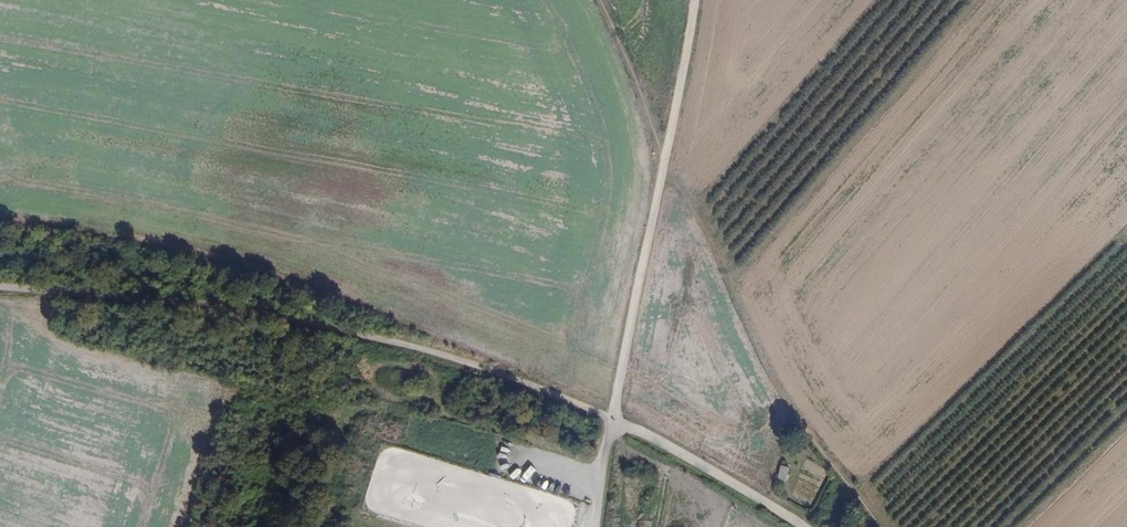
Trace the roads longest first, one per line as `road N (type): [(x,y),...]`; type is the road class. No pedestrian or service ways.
road 1 (track): [(613,419),(449,354),(150,297),(0,285)]
road 2 (track): [(878,526),(768,373),(713,248),(664,165),(597,0)]
road 3 (track): [(693,0),(613,419)]
road 4 (track): [(802,526),(613,419)]

